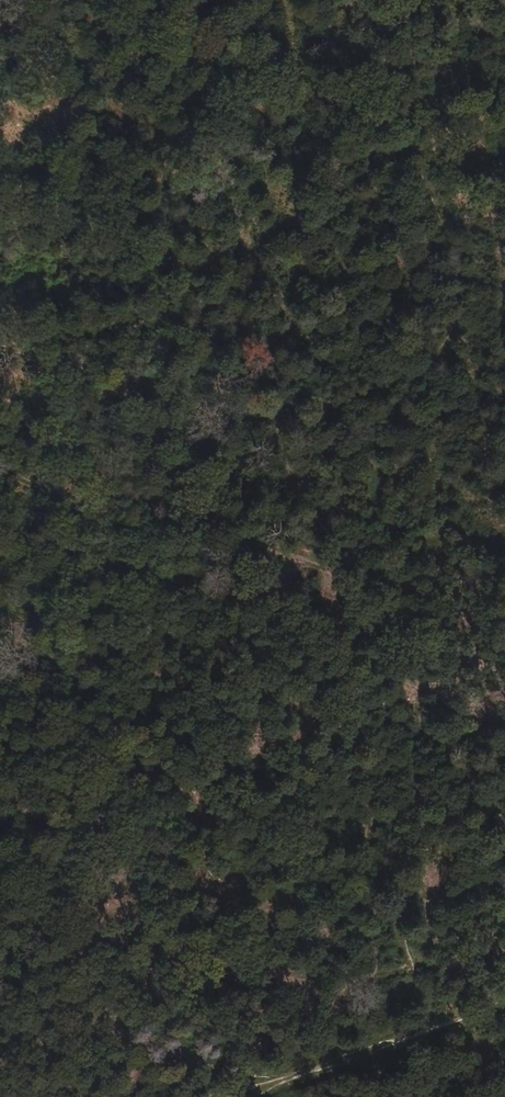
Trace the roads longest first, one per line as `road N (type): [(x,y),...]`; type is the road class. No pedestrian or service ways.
road 1 (track): [(230,1096),(504,997)]

